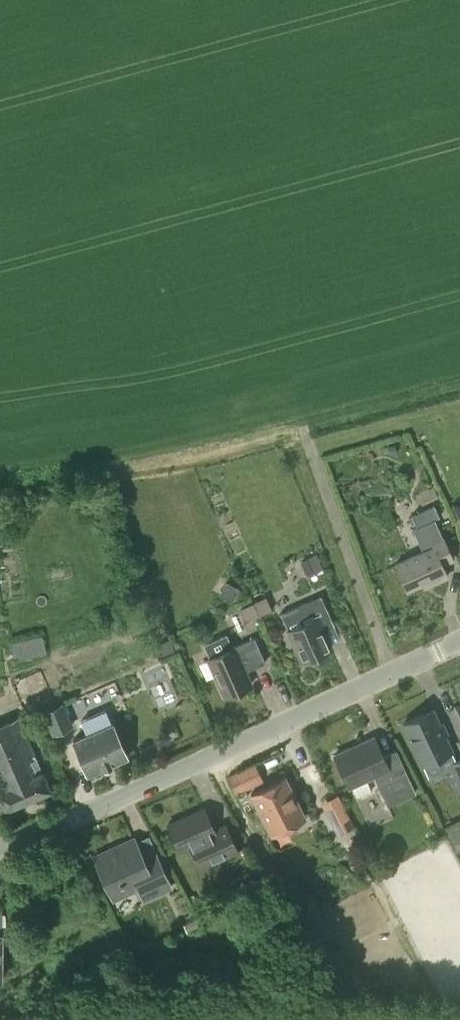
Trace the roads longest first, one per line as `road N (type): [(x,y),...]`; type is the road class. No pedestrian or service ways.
road 1 (tertiary): [(0,849),(459,643)]
road 2 (track): [(301,424),(392,674)]

